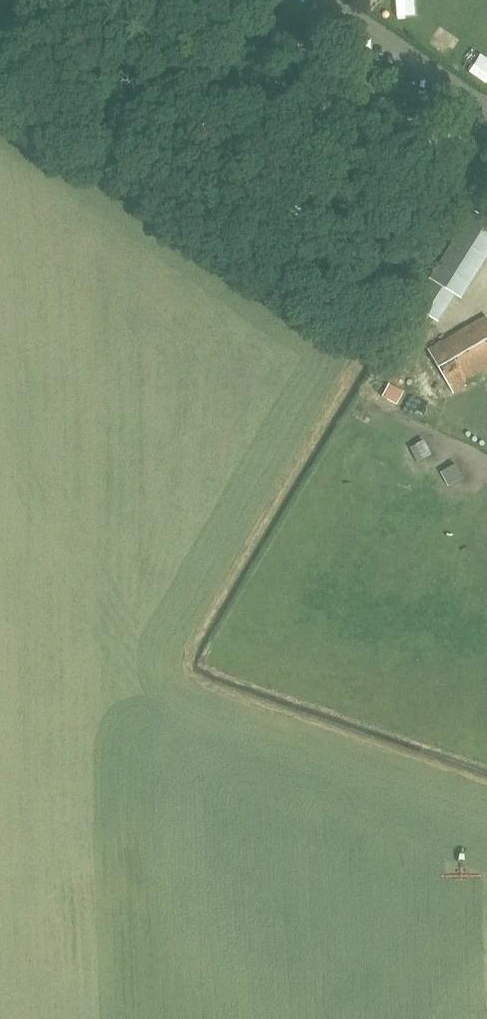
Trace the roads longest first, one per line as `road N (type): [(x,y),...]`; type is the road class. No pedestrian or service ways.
road 1 (track): [(486,173),(236,0)]

